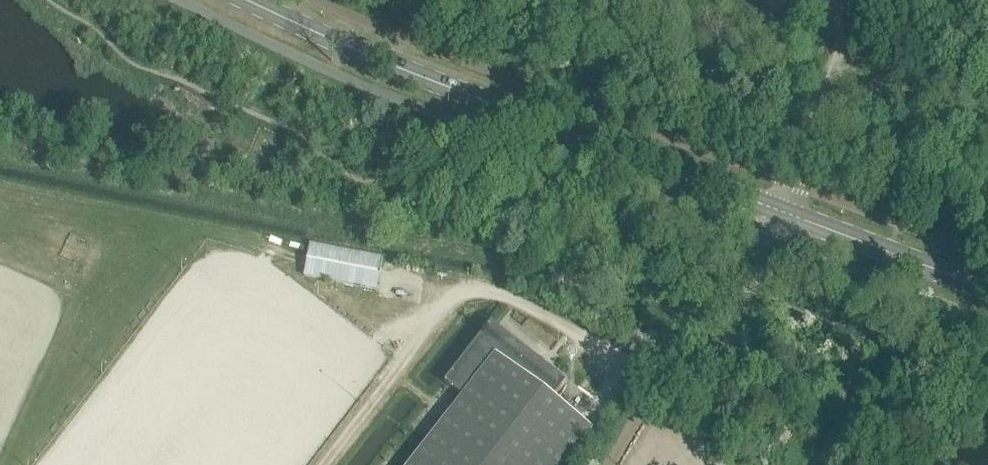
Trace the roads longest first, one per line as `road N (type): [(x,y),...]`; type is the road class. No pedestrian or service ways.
road 1 (tertiary): [(987,290),(459,90),(246,0)]
road 2 (track): [(322,464),(410,351)]

